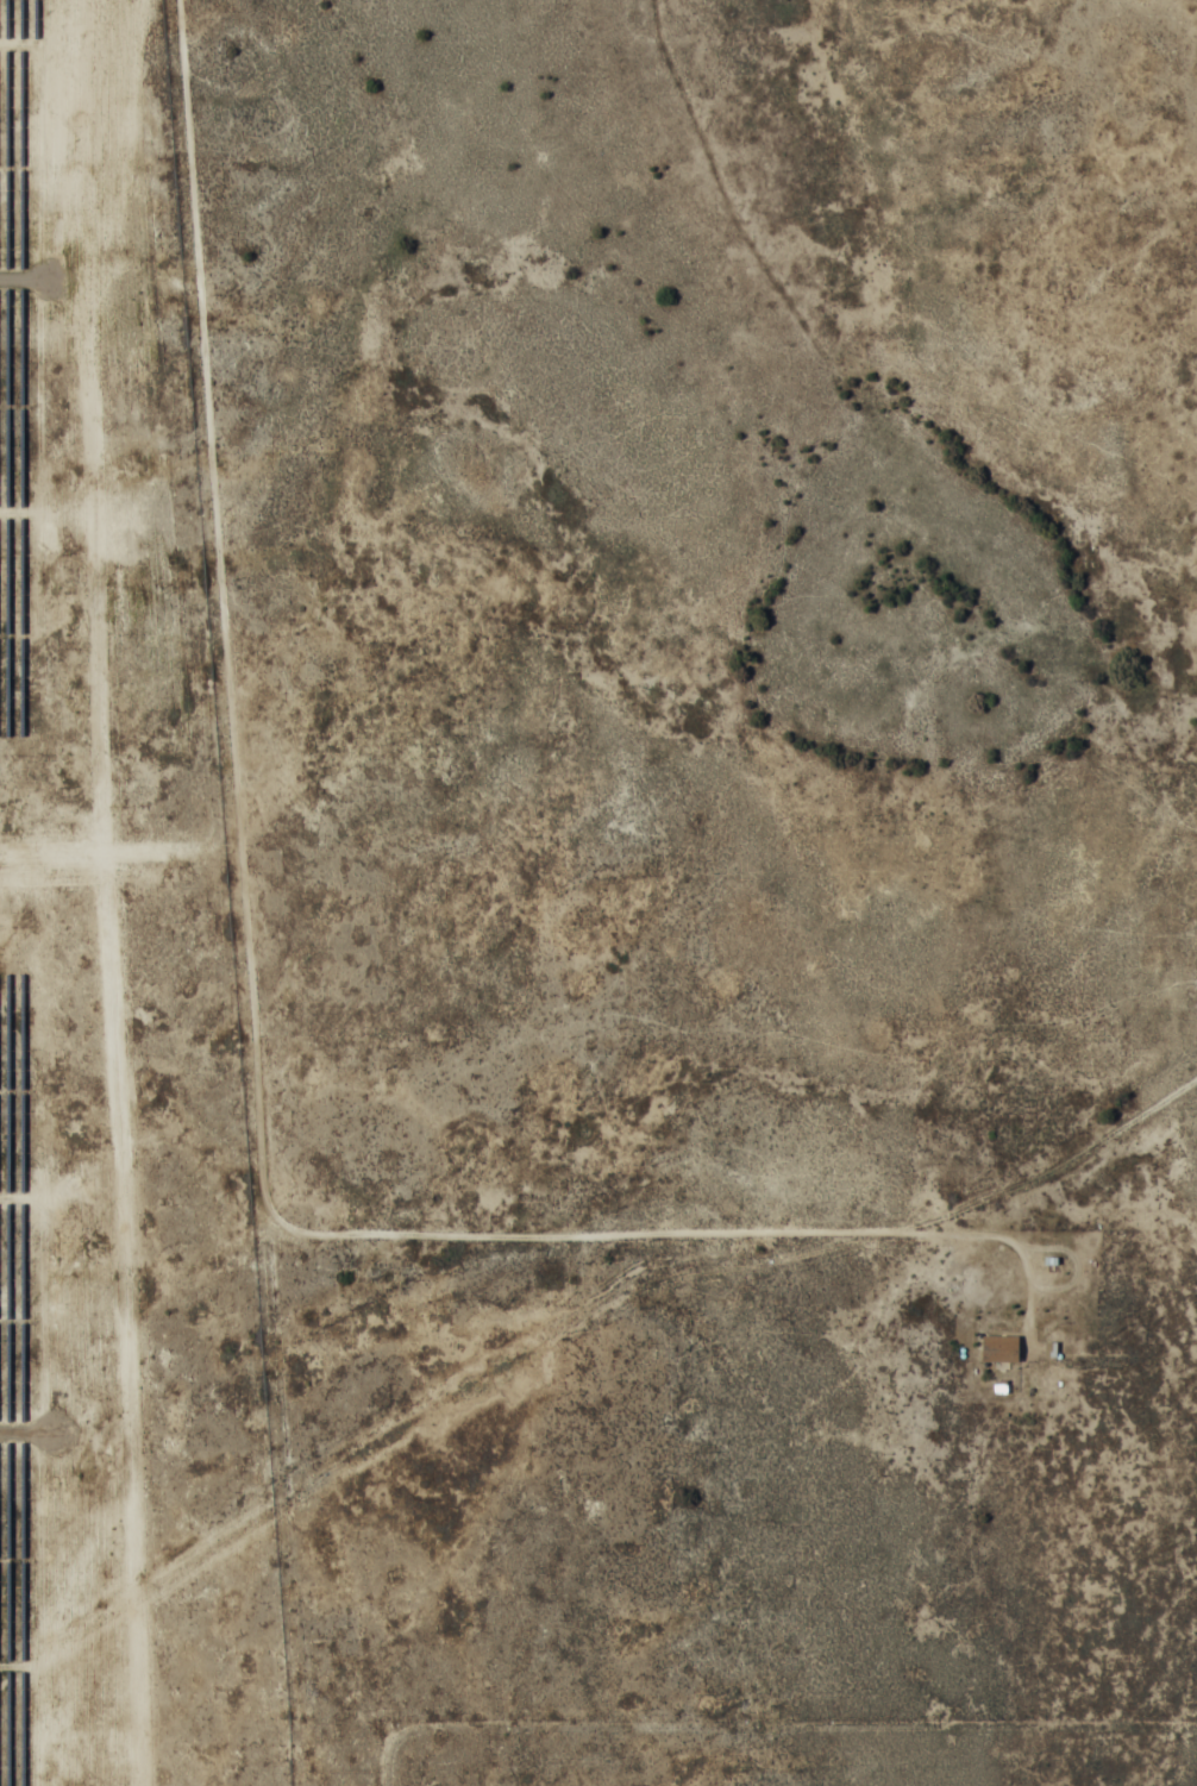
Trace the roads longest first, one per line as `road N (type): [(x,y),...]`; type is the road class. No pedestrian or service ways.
road 1 (residential): [(0,1724),(476,1397),(615,1329),(1024,1198),(1196,1100)]

